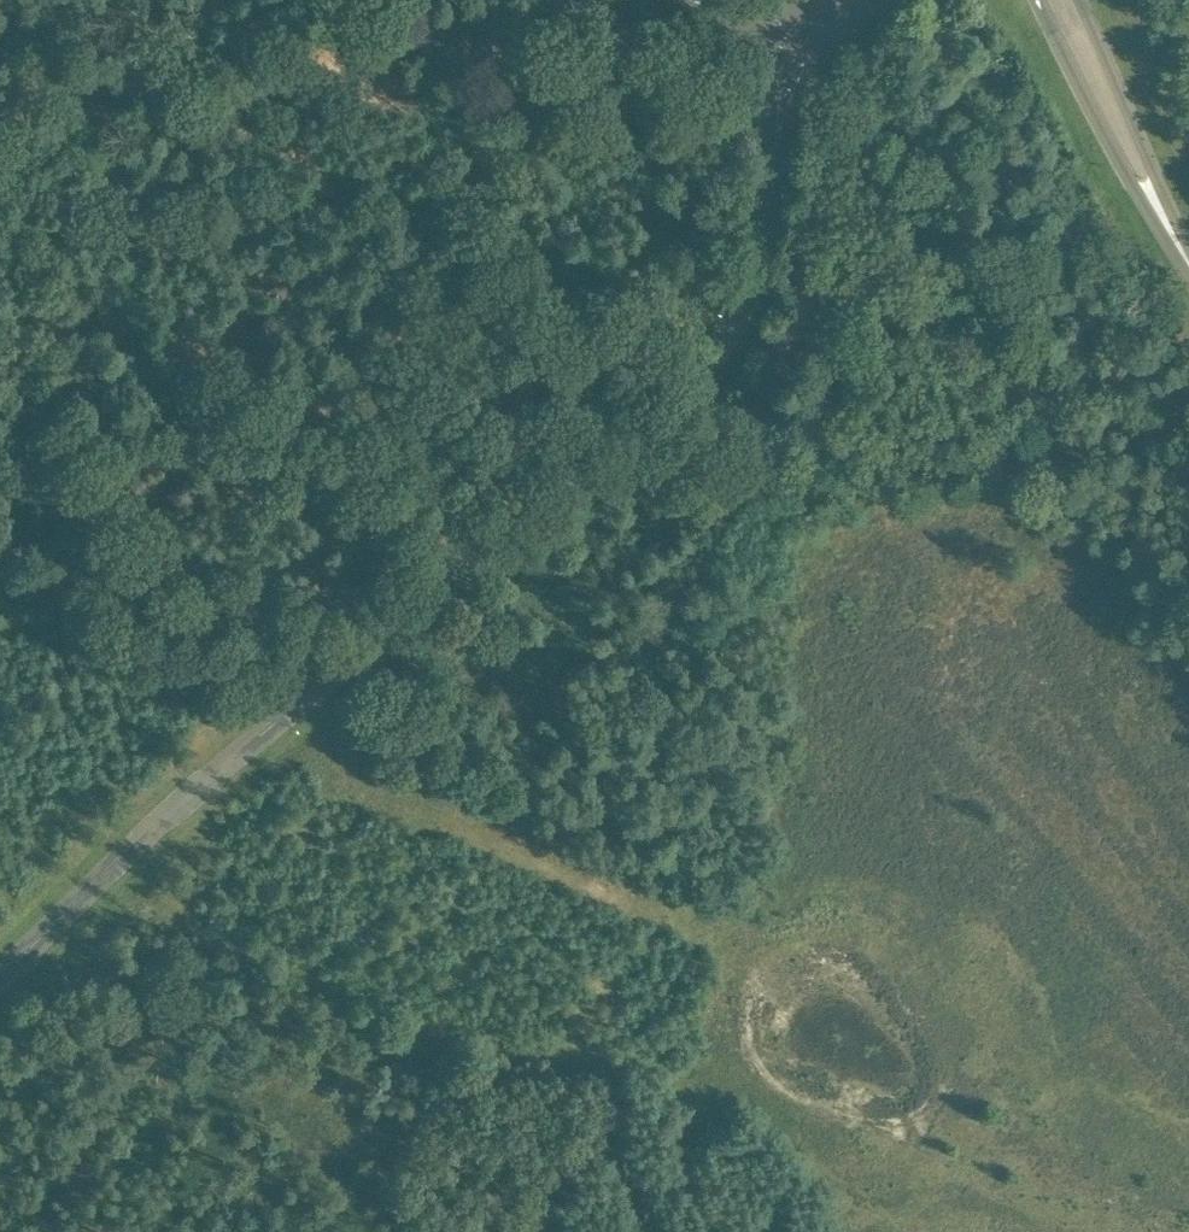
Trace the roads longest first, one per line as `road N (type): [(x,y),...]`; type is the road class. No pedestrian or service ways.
road 1 (unclassified): [(0,983),(127,859),(510,538),(735,321),(764,237),(783,72),(832,0)]
road 2 (unclassified): [(1188,250),(1066,0)]

